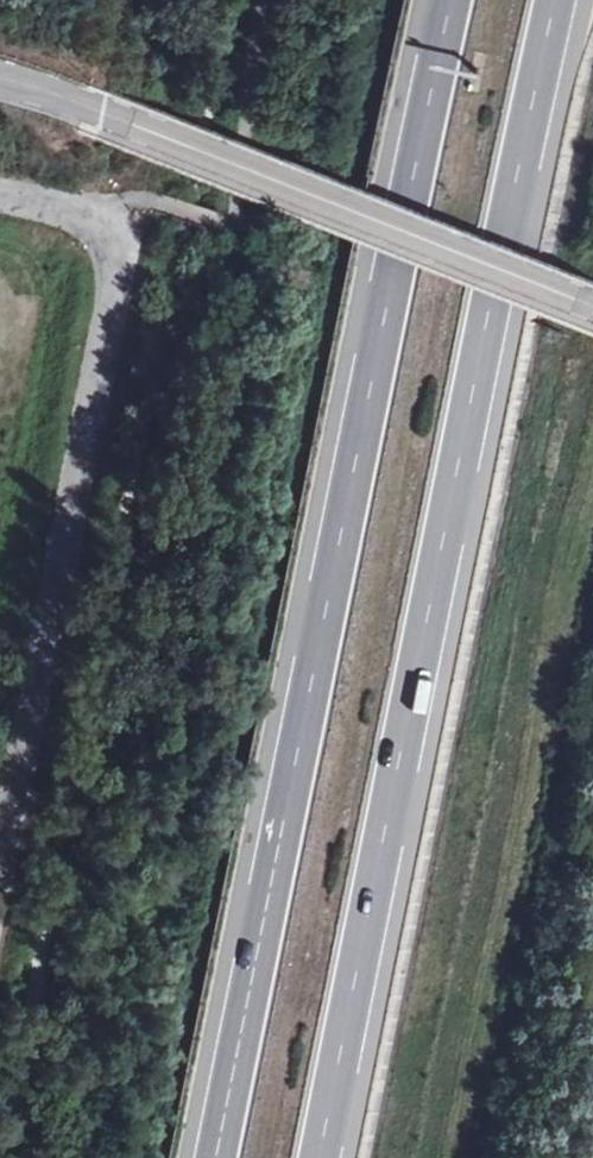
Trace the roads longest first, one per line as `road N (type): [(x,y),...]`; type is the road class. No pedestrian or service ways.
road 1 (motorway): [(321,1157),(559,0)]
road 2 (motorway): [(448,0),(215,1157)]
road 3 (unclassified): [(0,862),(48,647),(77,436),(118,293),(105,222),(0,202)]
road 4 (unclassified): [(592,309),(0,76)]

